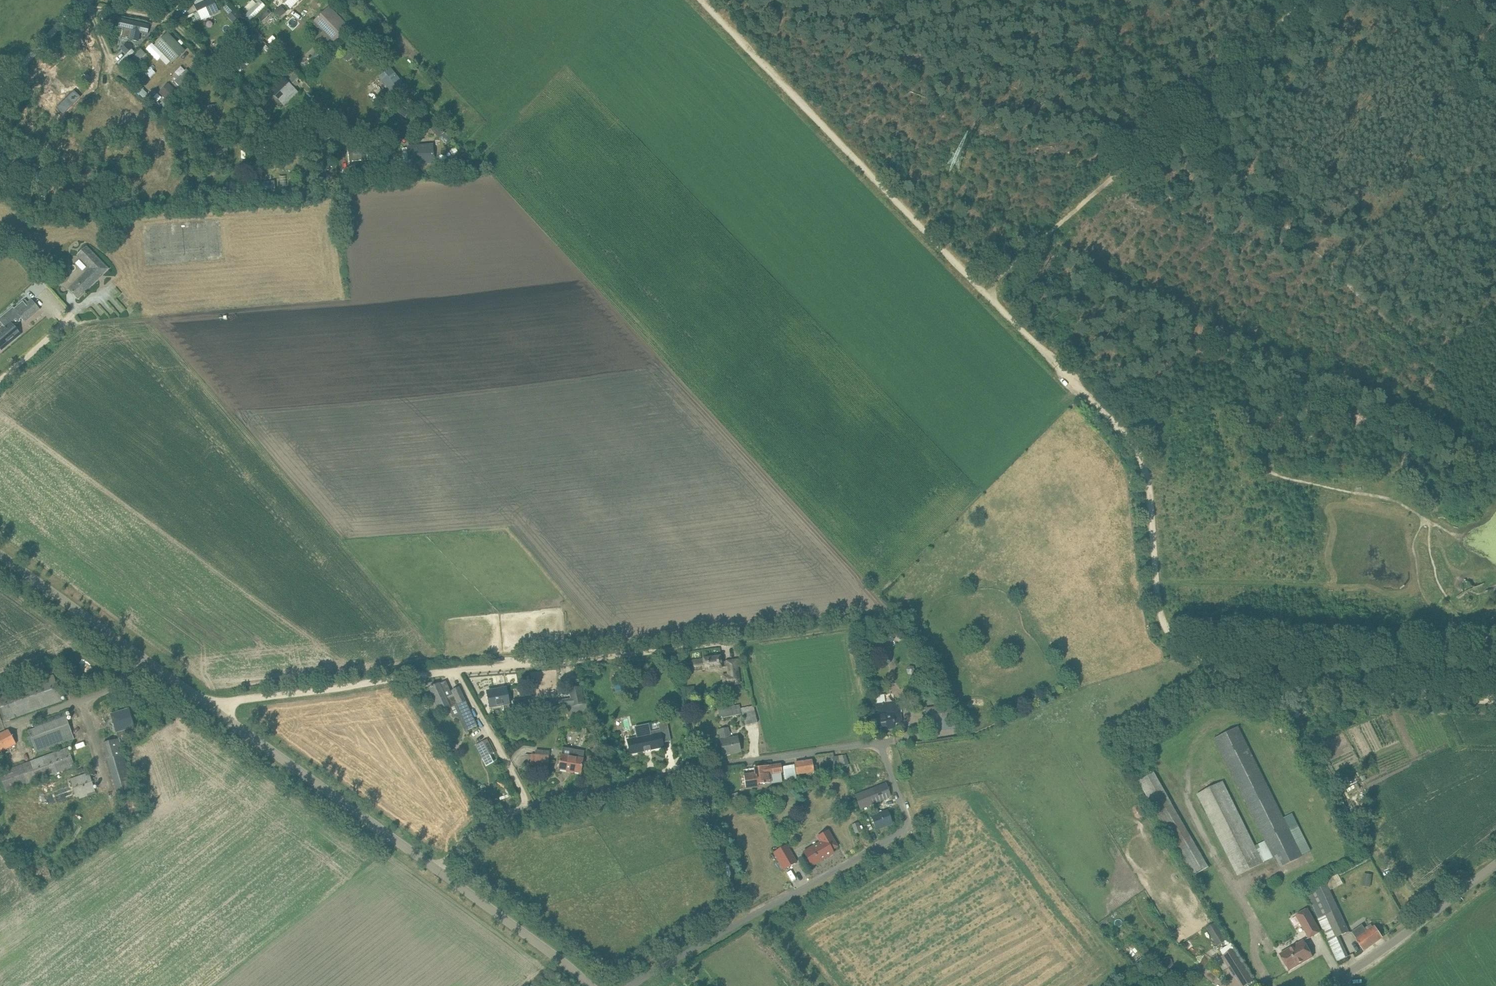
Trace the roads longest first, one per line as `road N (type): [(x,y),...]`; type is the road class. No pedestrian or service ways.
road 1 (track): [(1495,697),(1243,682),(1173,642),(1157,598),(1140,461),(983,293)]
road 2 (track): [(1177,117),(1495,426)]
road 3 (unclassified): [(629,985),(910,828),(880,742)]
road 4 (track): [(983,293),(700,0)]
road 5 (unclassified): [(456,670),(855,625)]
road 6 (unclassified): [(530,806),(696,768),(880,742)]
road 7 (unclassified): [(438,870),(217,711)]
road 8 (unclassified): [(0,555),(217,711)]
road 9 (track): [(983,293),(1177,117)]
road 10 (unclassified): [(217,711),(236,700),(456,670)]
road 11 (unclassified): [(1340,979),(1495,865)]
road 12 (unclassified): [(590,985),(438,870)]
road 13 (unclassified): [(530,806),(456,670)]
road 14 (track): [(86,0),(0,86)]

